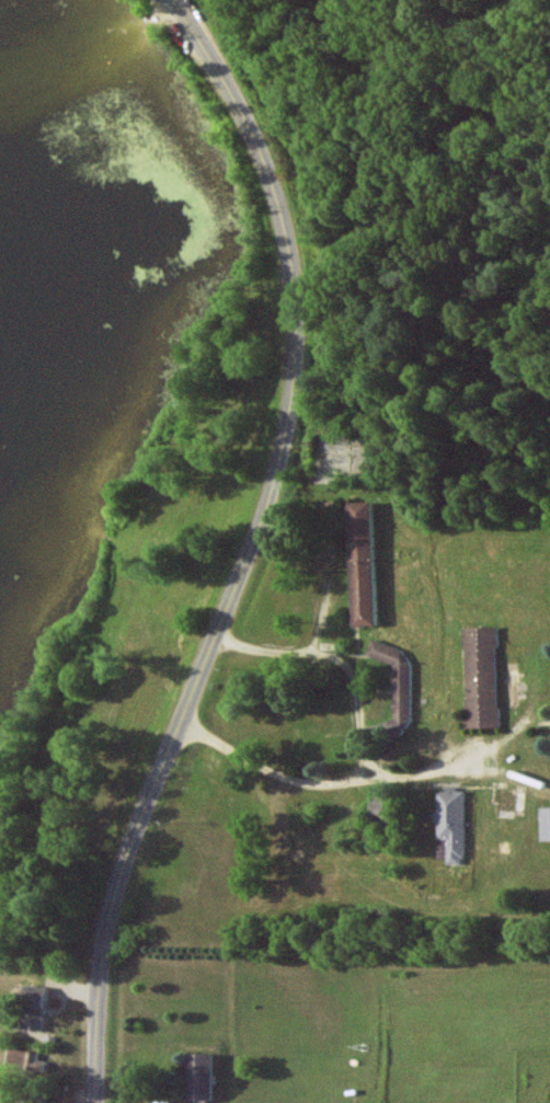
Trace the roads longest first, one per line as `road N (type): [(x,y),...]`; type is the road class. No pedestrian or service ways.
road 1 (residential): [(100,1102),(101,973),(119,880),(257,540),(282,467),(293,390),(290,253),(265,158),(176,0)]

